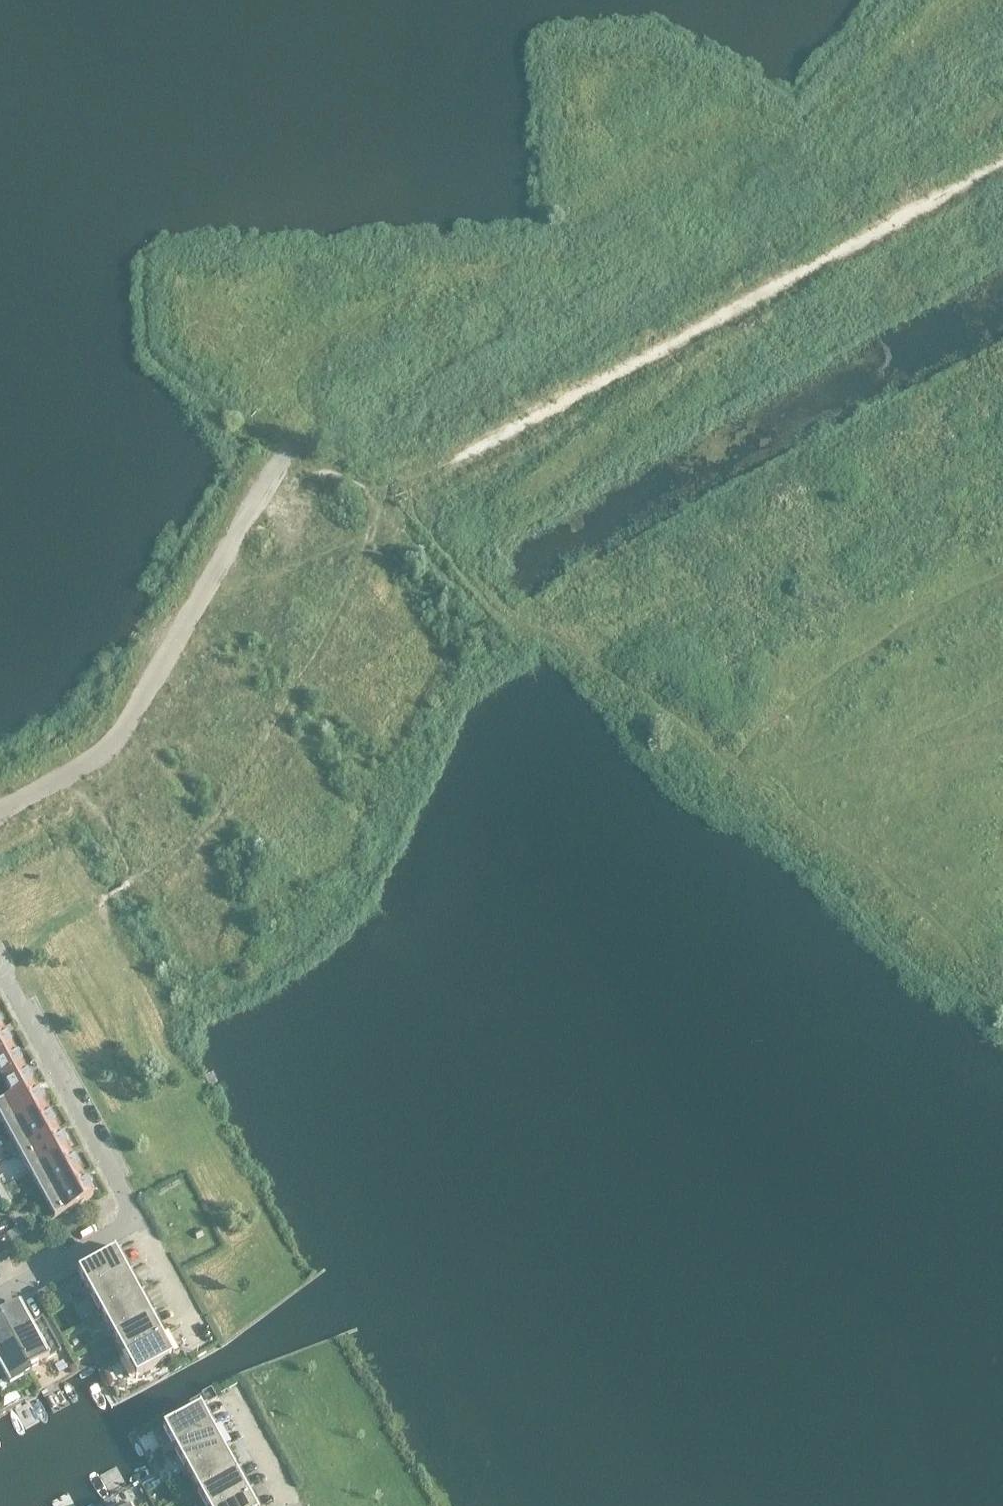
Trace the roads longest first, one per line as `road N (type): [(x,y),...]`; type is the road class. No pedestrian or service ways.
road 1 (residential): [(0,968),(136,1226),(0,1300)]

